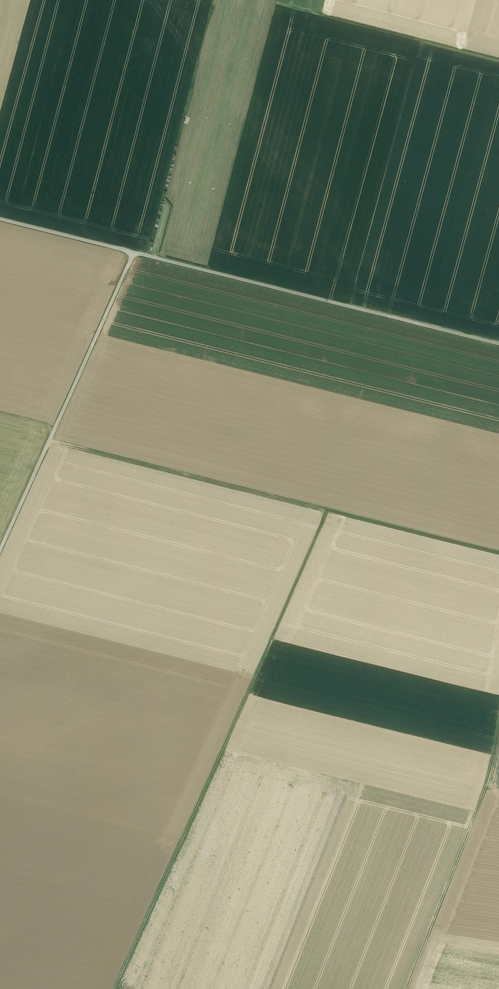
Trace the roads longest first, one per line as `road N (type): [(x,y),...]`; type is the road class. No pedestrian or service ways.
road 1 (unclassified): [(498,344),(0,219)]
road 2 (track): [(0,550),(134,252)]
road 3 (track): [(498,61),(276,3)]

